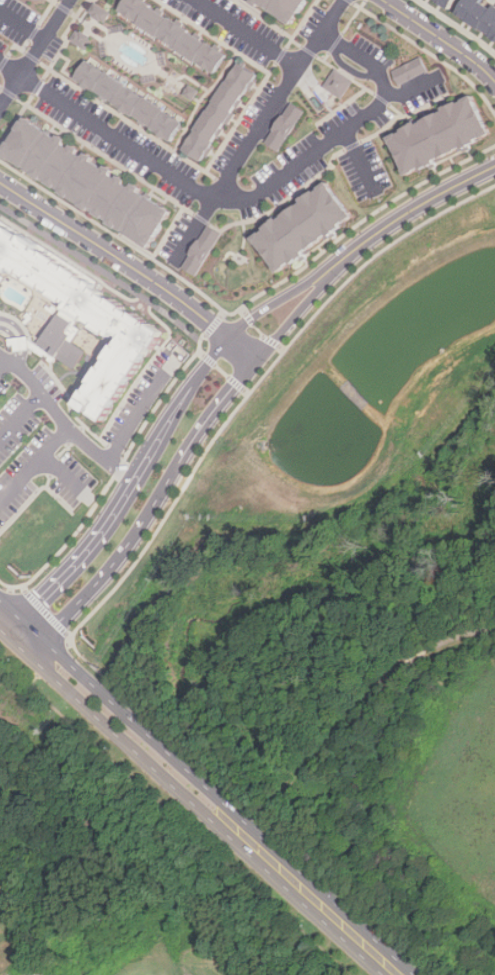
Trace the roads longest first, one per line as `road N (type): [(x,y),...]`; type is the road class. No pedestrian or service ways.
road 1 (residential): [(30,656),(118,561),(191,440),(323,276)]
road 2 (secondary): [(237,826),(228,805),(0,596)]
road 3 (residential): [(254,362),(0,180)]
road 4 (residential): [(189,386),(94,542),(8,636)]
road 5 (secondary): [(8,636),(214,820),(237,826)]
road 6 (secondary): [(237,826),(399,974)]
road 7 (residential): [(323,276),(377,232),(494,165)]
road 8 (residential): [(323,276),(245,319),(189,386)]
road 9 (residential): [(380,0),(494,83)]

